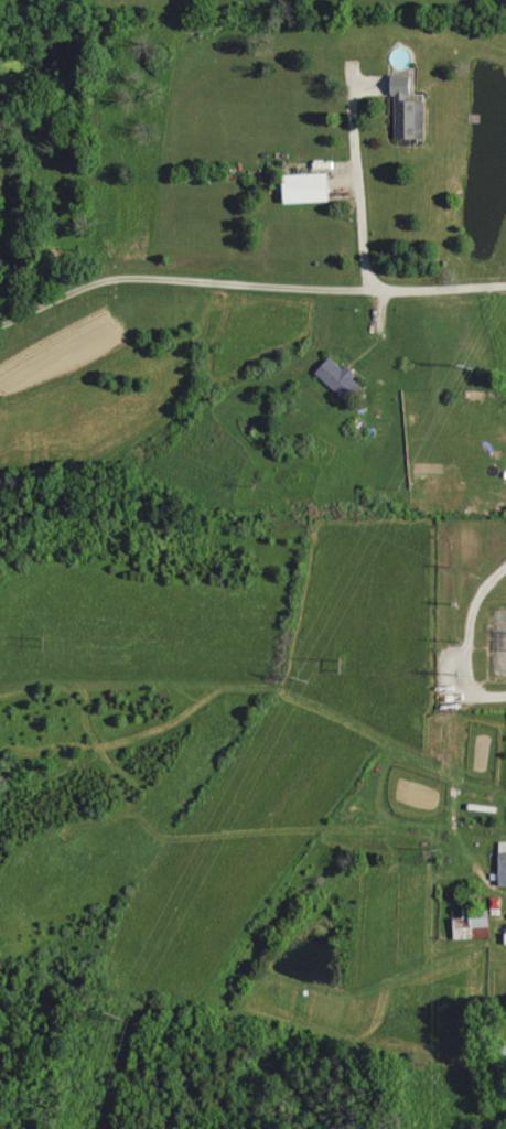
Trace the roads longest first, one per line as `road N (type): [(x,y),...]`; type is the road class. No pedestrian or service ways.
road 1 (residential): [(505,287),(374,292)]

